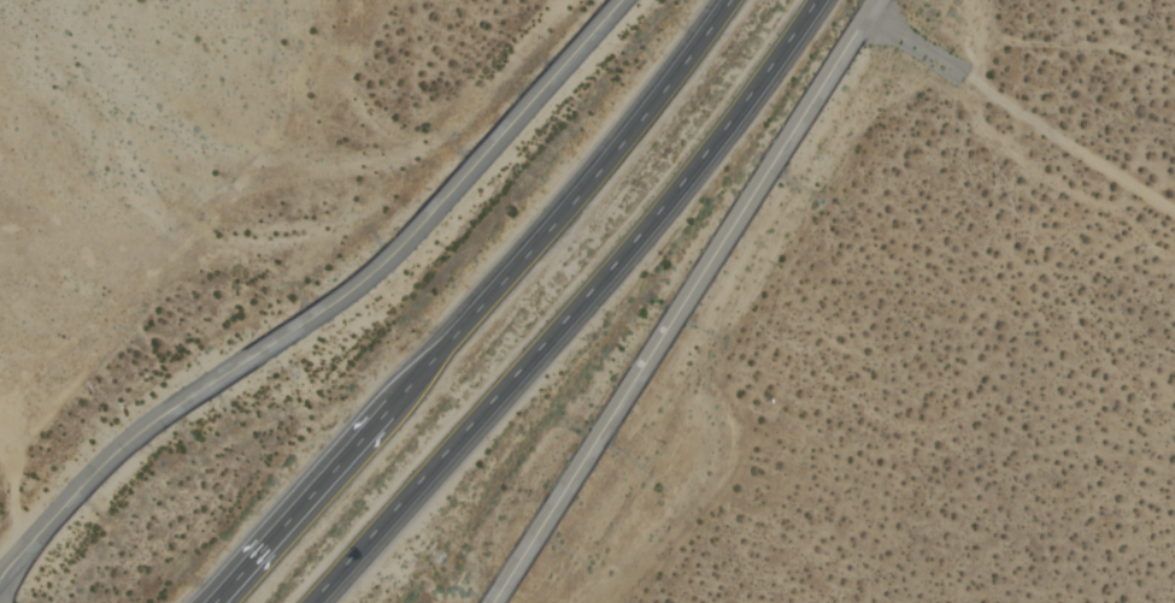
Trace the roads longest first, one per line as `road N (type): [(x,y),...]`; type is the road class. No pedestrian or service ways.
road 1 (residential): [(623,0),(406,243),(334,306),(118,451),(0,579)]
road 2 (trunk): [(728,0),(553,221),(215,602)]
road 3 (trunk): [(311,602),(630,240),(813,0)]
road 4 (residential): [(493,602),(877,0)]

